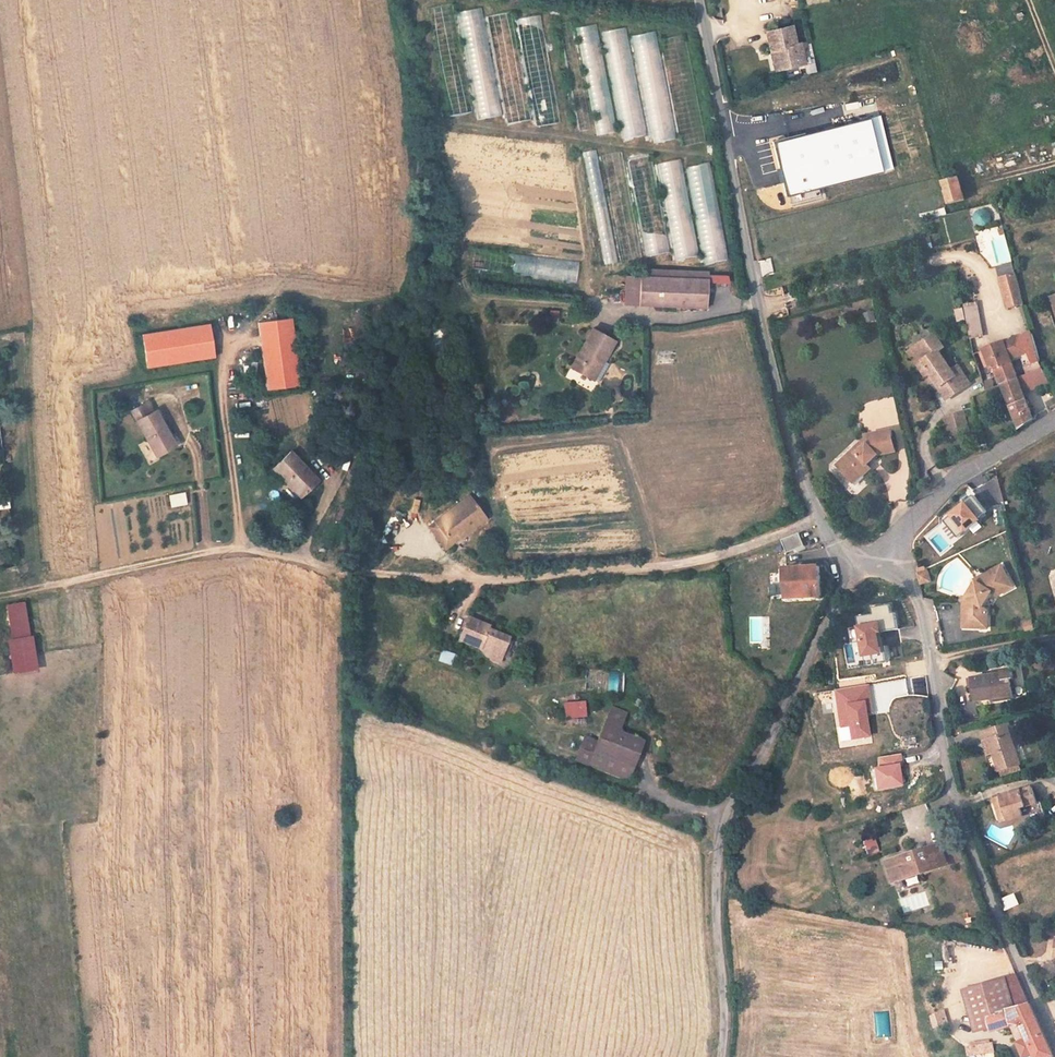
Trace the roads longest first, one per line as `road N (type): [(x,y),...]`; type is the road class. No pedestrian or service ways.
road 1 (unclassified): [(205,552),(240,547),(338,570),(506,579),(695,562),(817,518)]
road 2 (unclassified): [(867,563),(843,585),(772,739),(723,819),(716,879),(721,1056)]
road 3 (unclassified): [(700,0),(757,308),(817,518)]
road 4 (unclassified): [(867,563),(908,583),(924,622),(955,802),(1003,932),(1054,1042)]
road 5 (unclassified): [(867,563),(955,475),(1054,420)]
road 6 (track): [(0,598),(205,552)]

